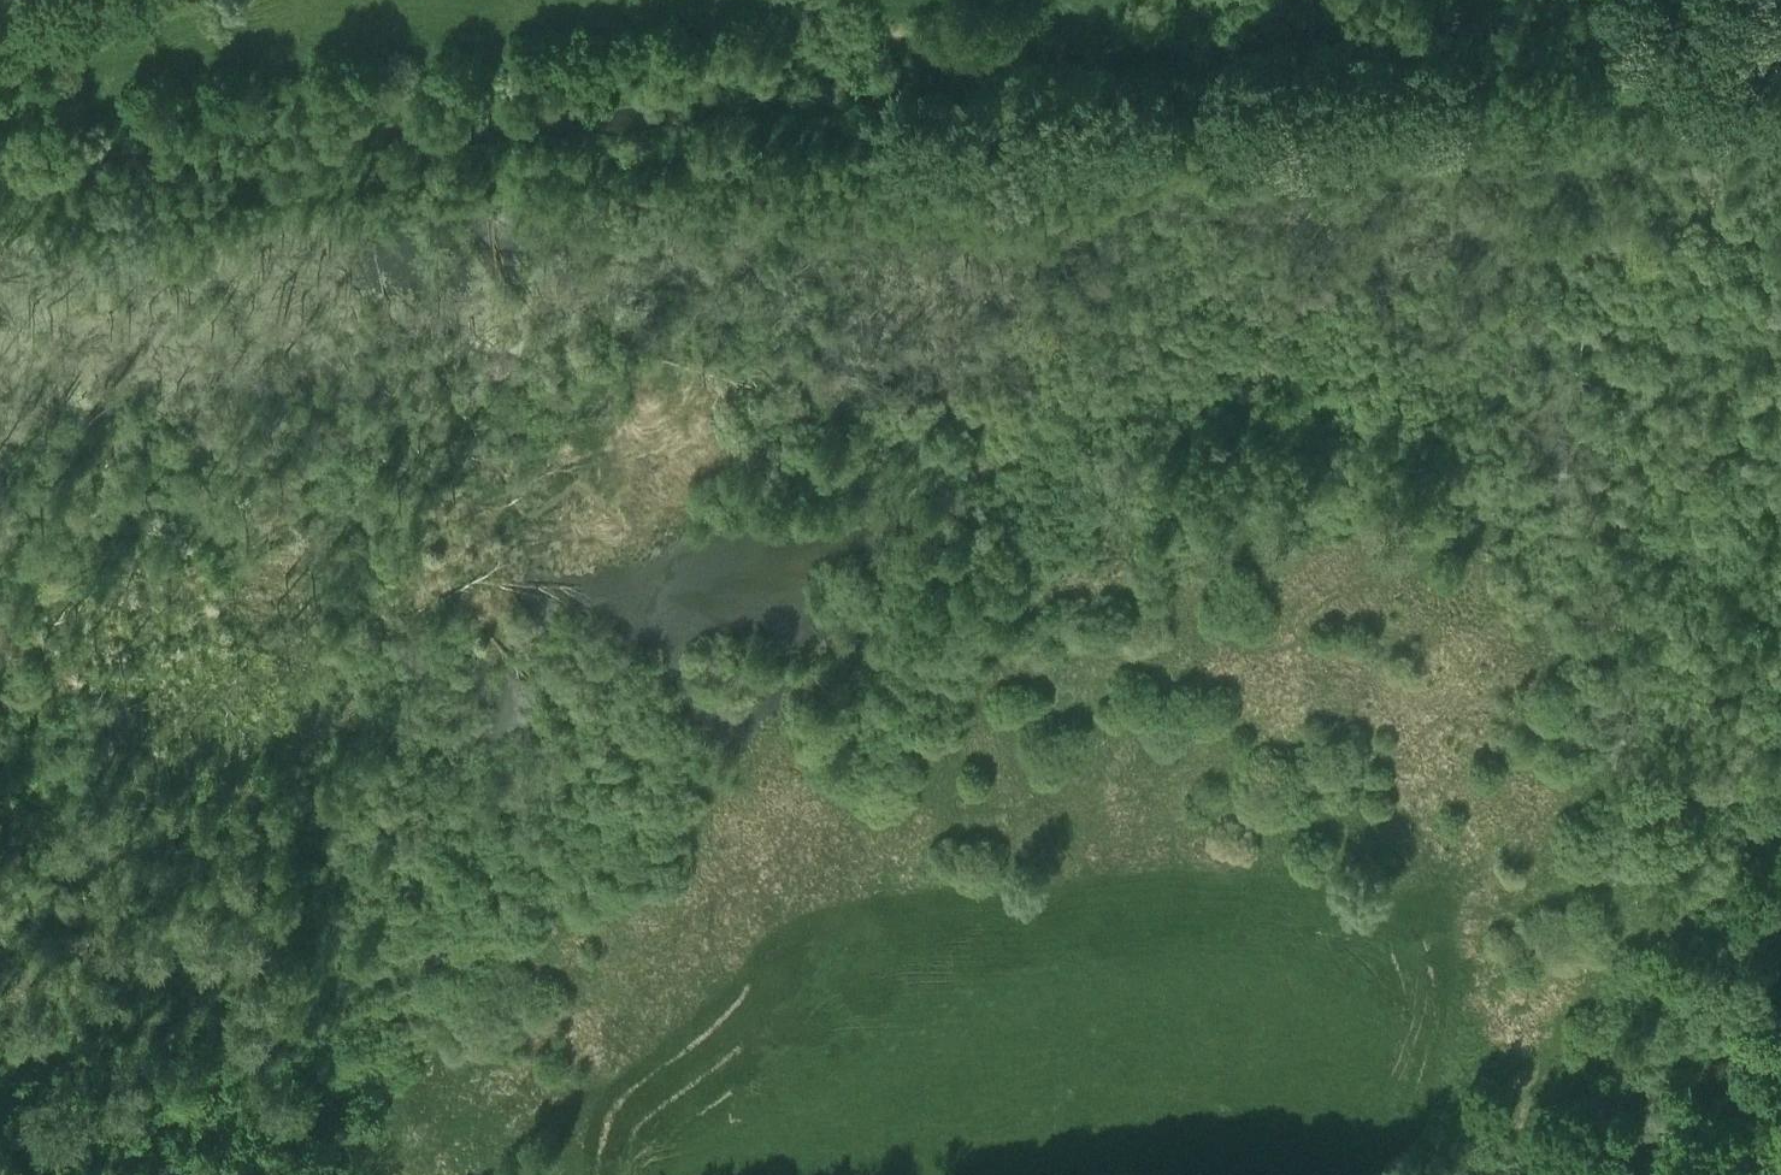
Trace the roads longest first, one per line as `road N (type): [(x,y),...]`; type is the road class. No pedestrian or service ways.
road 1 (residential): [(0,49),(118,0)]

